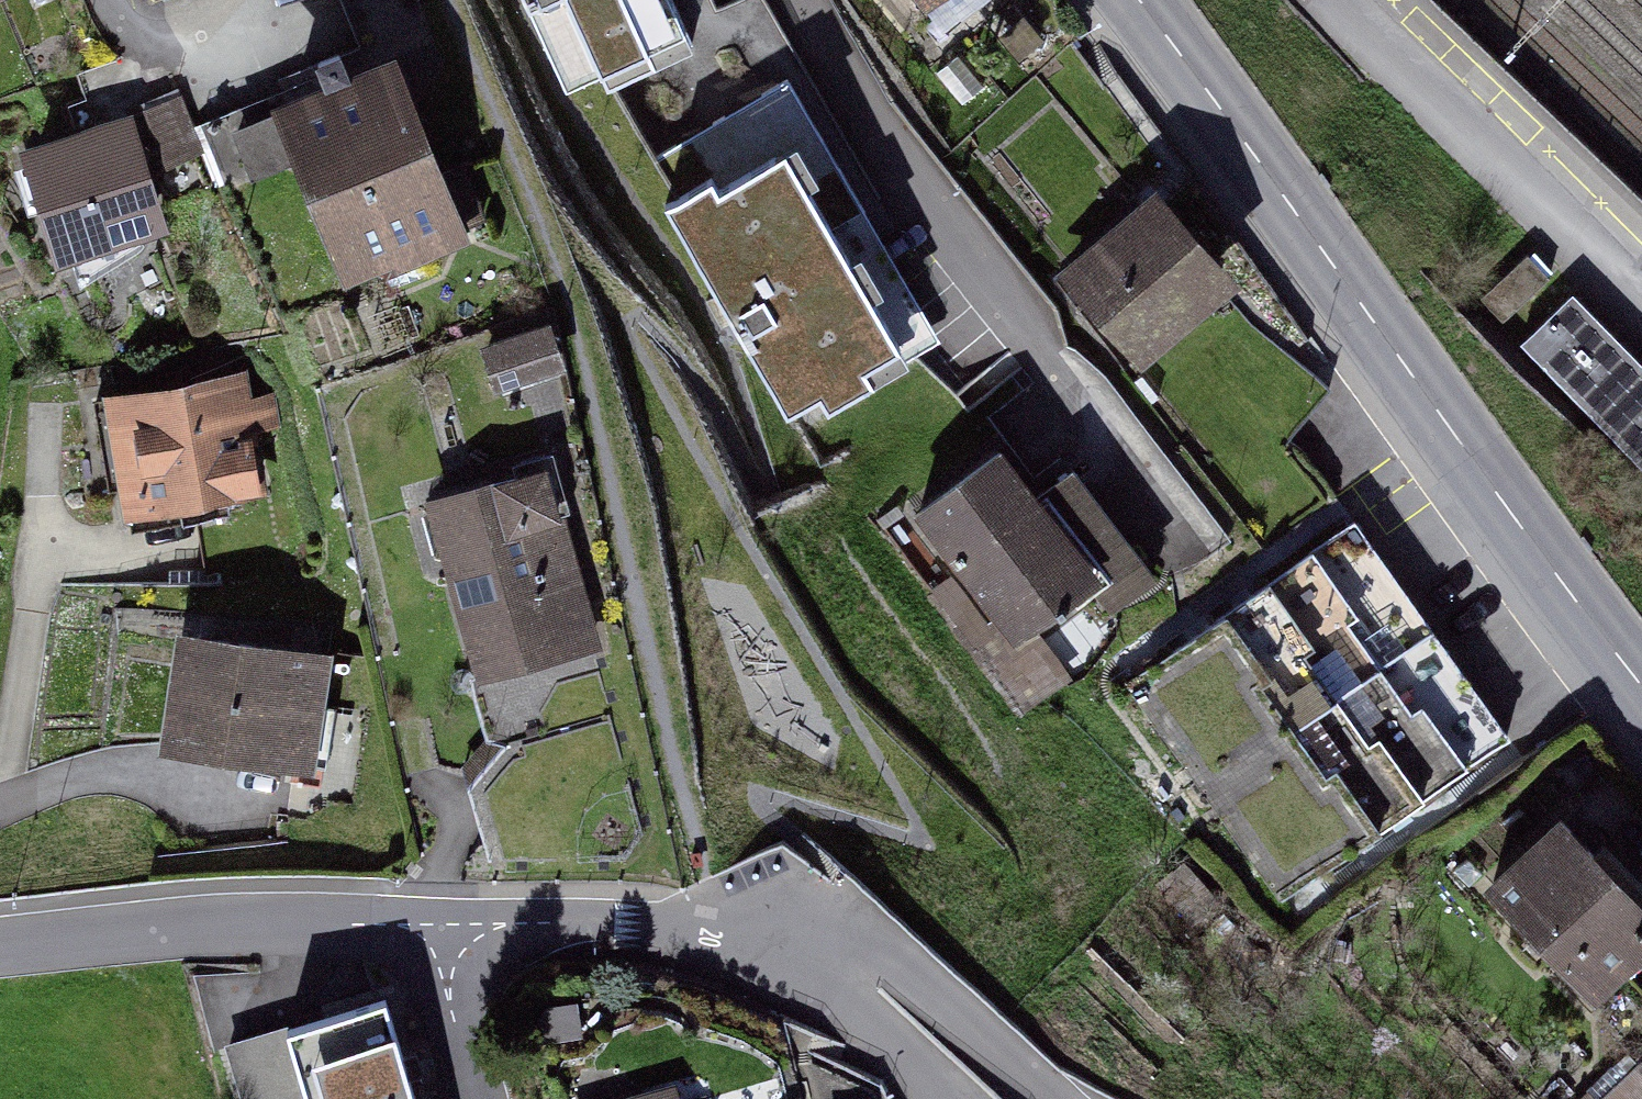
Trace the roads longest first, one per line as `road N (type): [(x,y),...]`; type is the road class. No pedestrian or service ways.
road 1 (primary): [(1641,683),(1135,0)]
road 2 (residential): [(448,925),(694,935),(874,1033),(942,1098)]
road 3 (residential): [(0,945),(156,926),(448,925)]
road 4 (residential): [(448,925),(447,978),(475,1098)]
road 5 (residential): [(105,0),(114,24),(137,41),(183,41),(254,18)]

